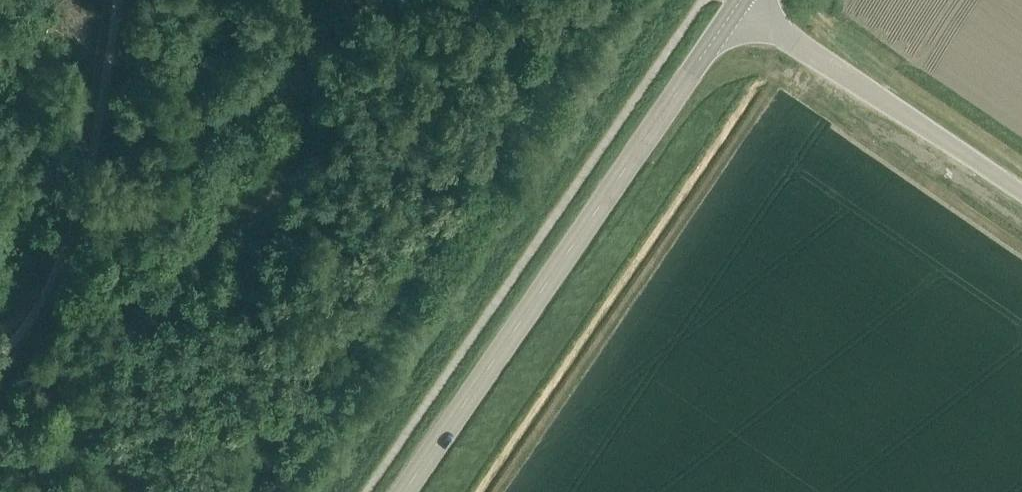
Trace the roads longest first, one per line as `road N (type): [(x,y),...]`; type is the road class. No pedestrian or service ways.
road 1 (secondary): [(402,491),(738,2)]
road 2 (track): [(116,0),(78,245),(0,363)]
road 3 (unclassified): [(1021,186),(738,2)]

